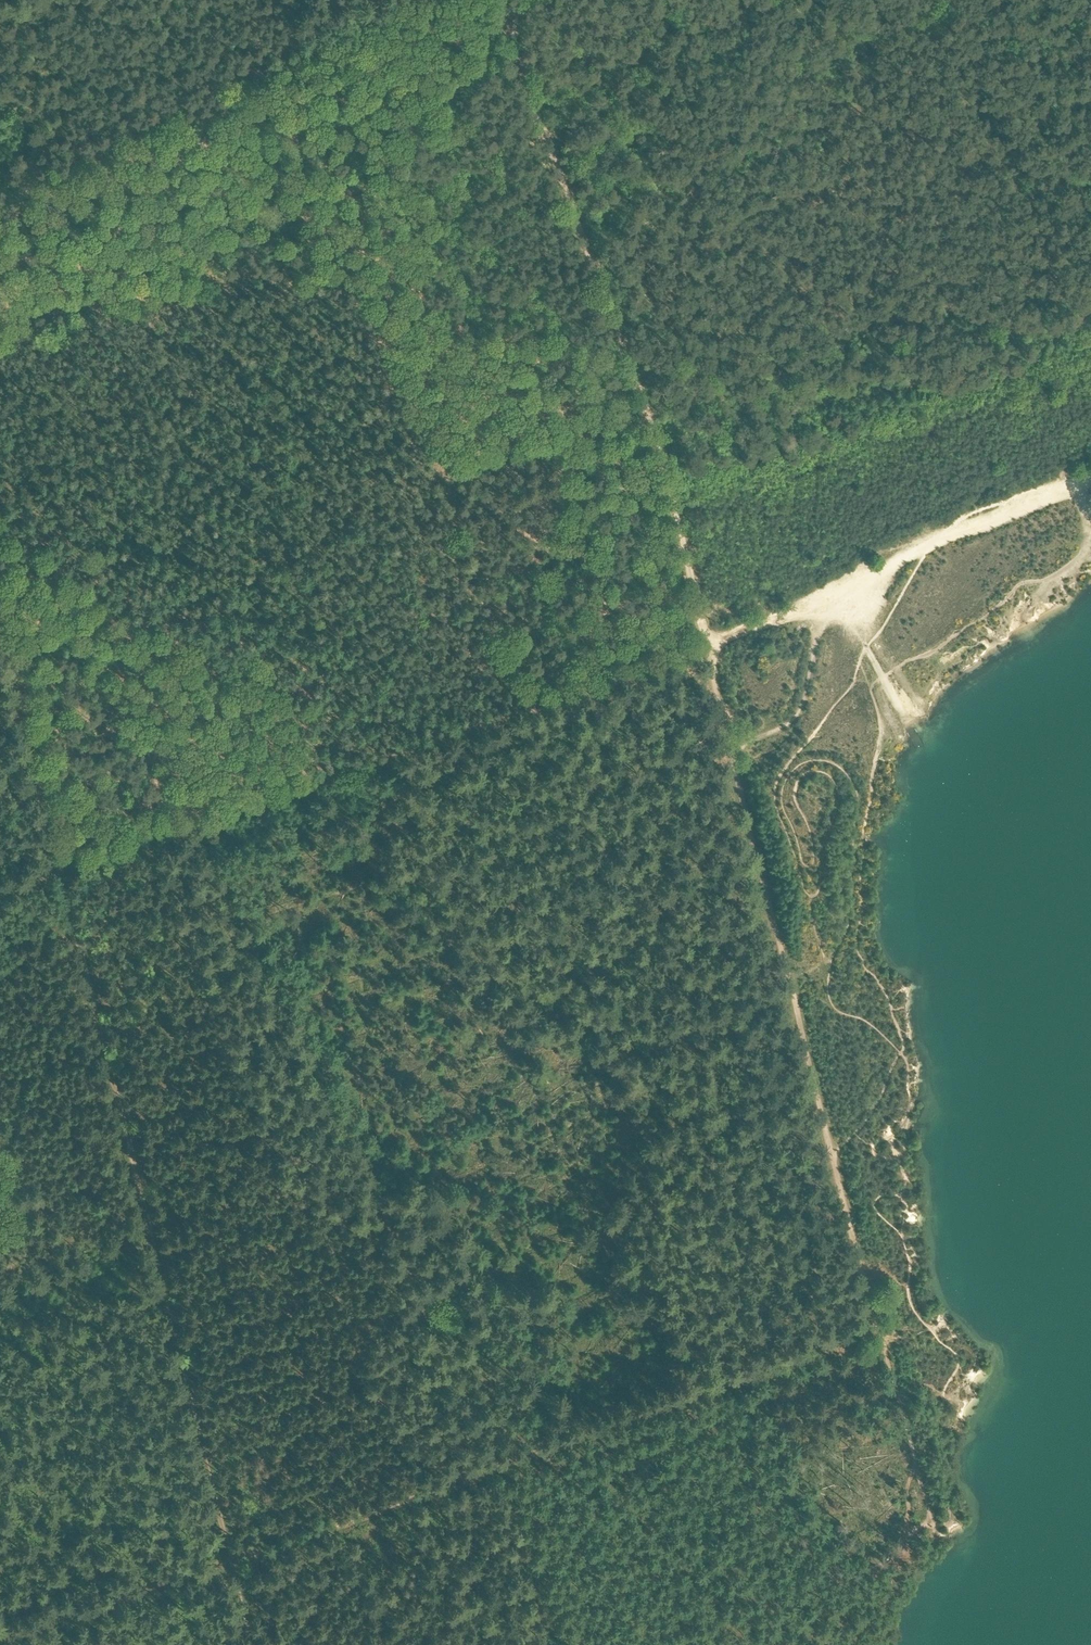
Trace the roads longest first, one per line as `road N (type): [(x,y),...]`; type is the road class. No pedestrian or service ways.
road 1 (track): [(0,896),(704,633)]
road 2 (track): [(697,602),(662,454),(496,0)]
road 3 (track): [(832,1155),(729,753)]
road 4 (track): [(869,1333),(832,1155)]
road 5 (track): [(1090,474),(929,544)]
road 6 (track): [(729,753),(697,602)]
road 7 (track): [(837,588),(707,647)]

